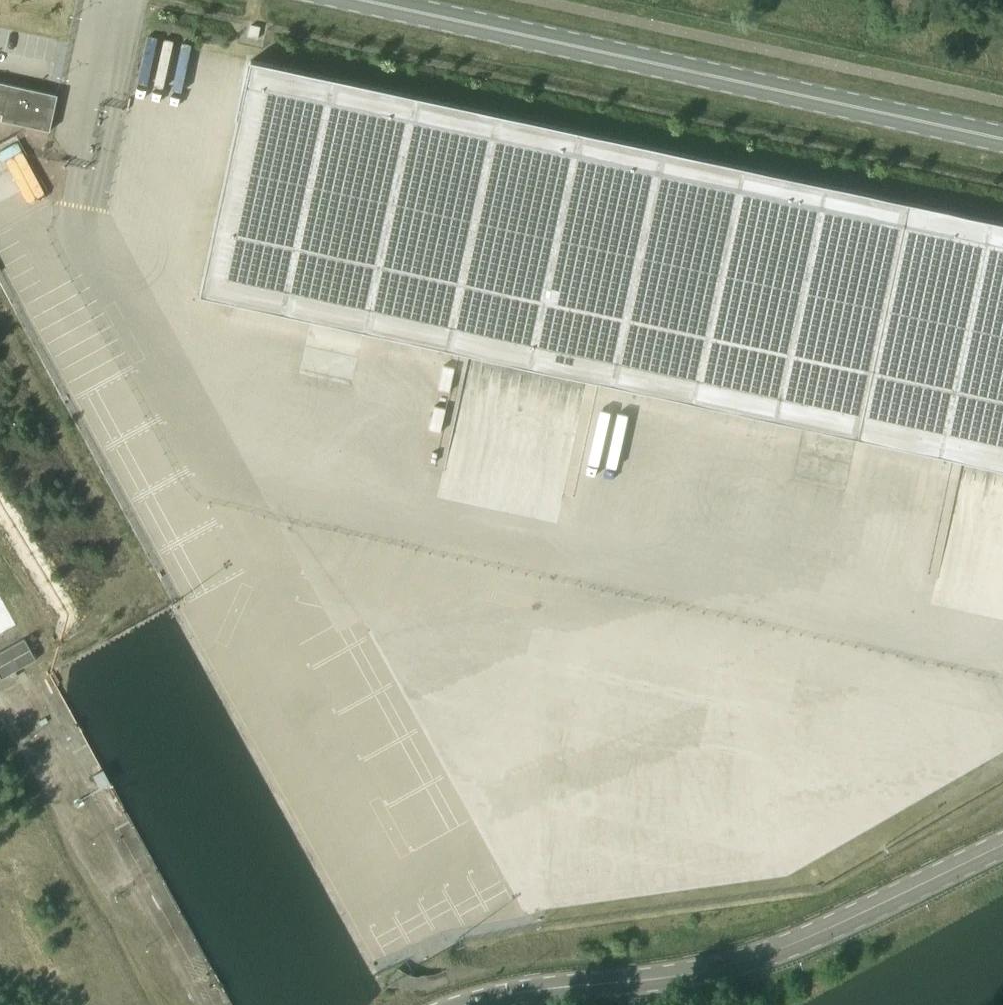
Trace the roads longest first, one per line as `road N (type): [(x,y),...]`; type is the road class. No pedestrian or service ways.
road 1 (tertiary): [(1002,139),(369,0)]
road 2 (secondary): [(470,1004),(495,995),(696,972),(793,944),(1002,845)]

